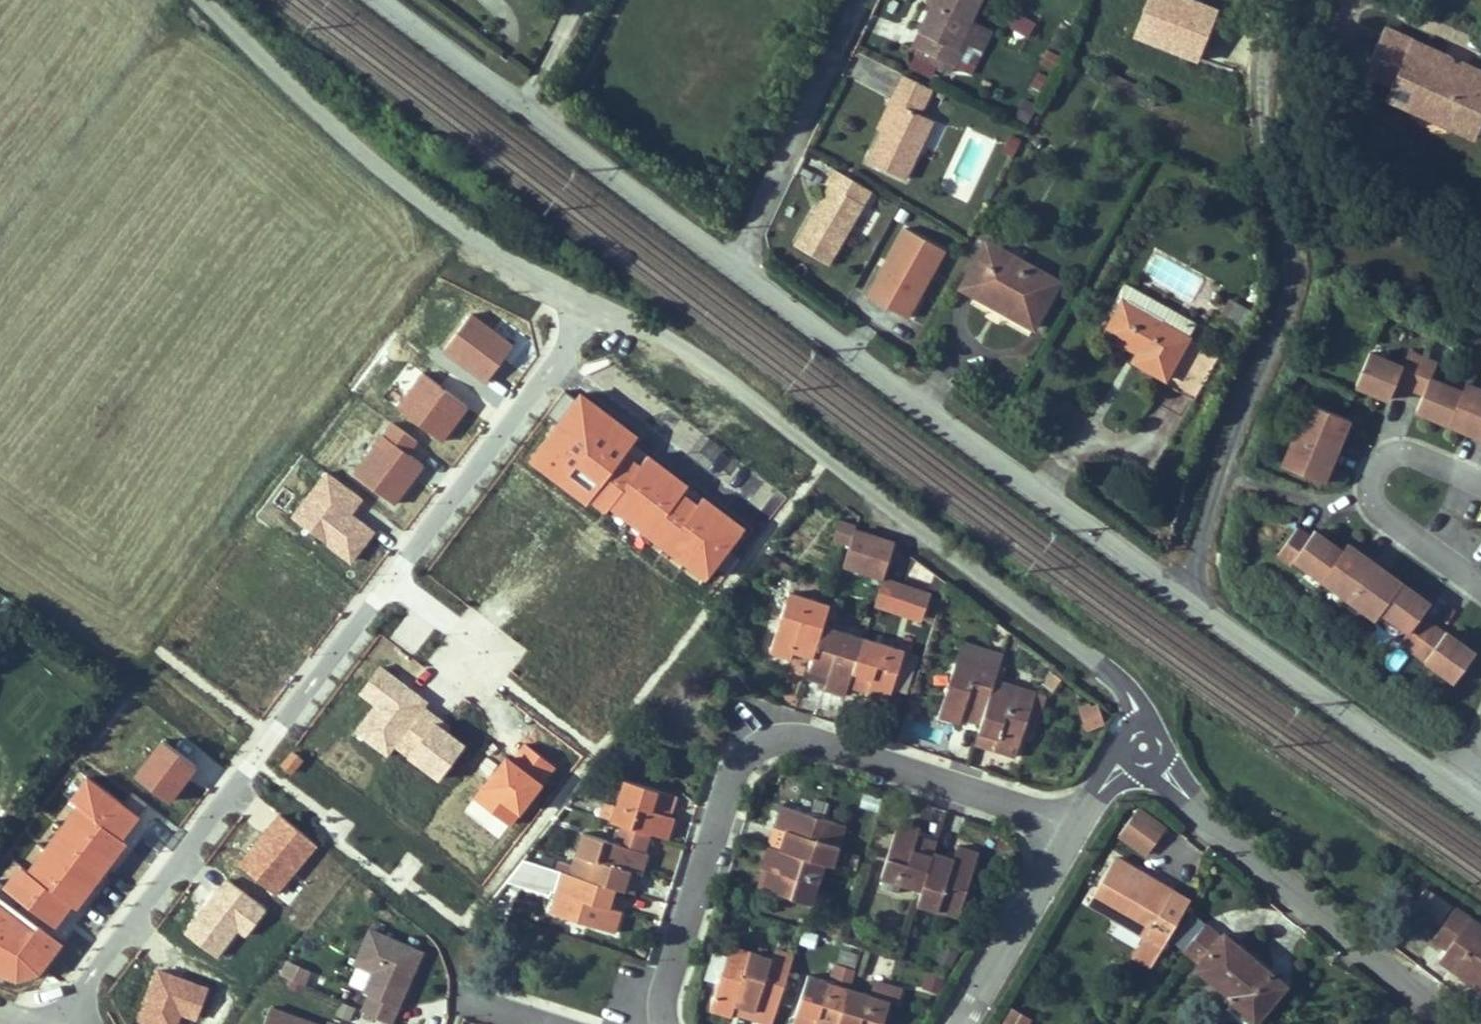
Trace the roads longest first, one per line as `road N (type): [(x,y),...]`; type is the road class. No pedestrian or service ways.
road 1 (residential): [(1142,754),(1137,707),(1082,649),(722,373),(590,305)]
road 2 (residential): [(1078,829),(815,743),(775,739),(736,767),(668,988),(665,1023)]
road 3 (track): [(1191,604),(1237,428),(1293,289),(1291,210),(1269,160),(1279,0)]
road 4 (unclassified): [(1191,604),(736,273)]
road 5 (residential): [(63,1023),(390,583)]
road 6 (residential): [(590,305),(422,201),(202,0)]
road 7 (unclassified): [(736,273),(378,0)]
road 8 (residential): [(1142,754),(1458,1023)]
road 9 (residential): [(390,583),(559,362),(590,305)]
road 10 (residential): [(1191,604),(1459,796)]
road 11 (residential): [(866,0),(736,273)]
road 12 (residential): [(963,1023),(1078,829)]
road 13 (residential): [(1480,484),(1394,453),(1374,473),(1373,500),(1381,513)]
road 14 (residential): [(498,672),(390,583)]
road 15 (residential): [(1381,513),(1480,585)]

